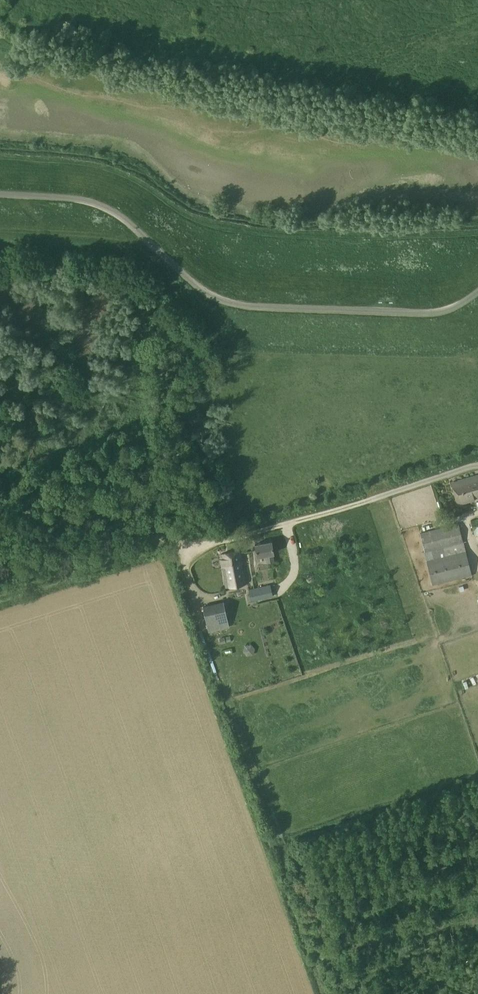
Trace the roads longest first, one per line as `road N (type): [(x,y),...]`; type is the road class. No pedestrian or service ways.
road 1 (unclassified): [(477,292),(431,313),(225,301),(109,209),(0,194)]
road 2 (unclassified): [(477,465),(214,544)]

